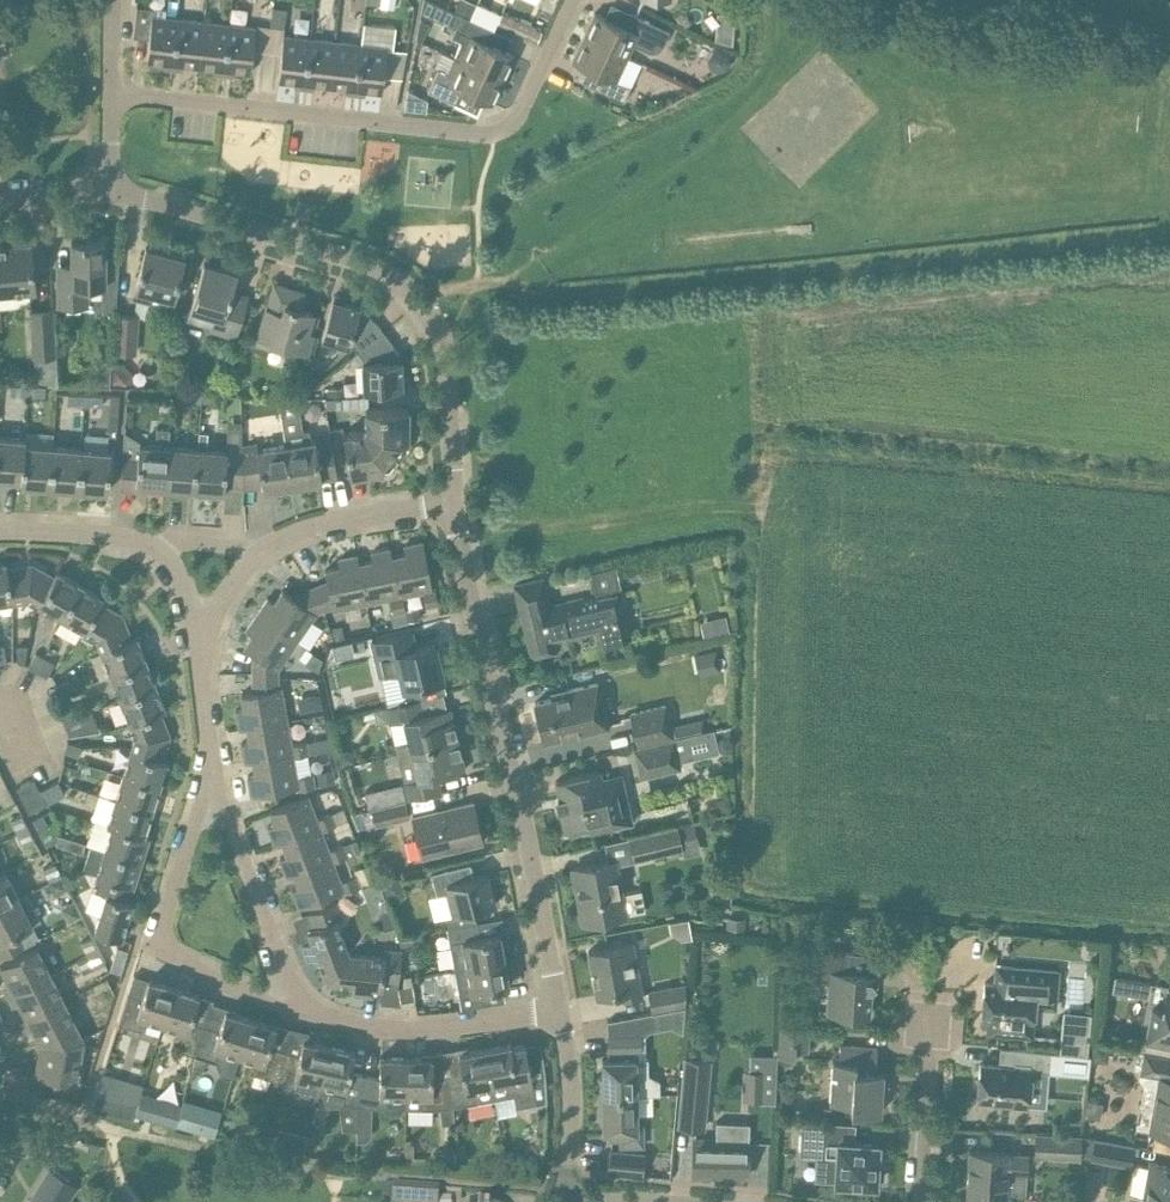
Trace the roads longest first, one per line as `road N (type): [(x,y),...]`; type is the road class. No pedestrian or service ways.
road 1 (track): [(508,284),(599,297),(1136,238)]
road 2 (residential): [(107,192),(408,283),(444,344),(454,505)]
road 3 (residential): [(112,93),(496,134),(523,112),(574,0)]
road 4 (residential): [(454,505),(560,1010)]
road 5 (residential): [(210,774),(165,919),(167,946),(294,1009)]
road 6 (residential): [(294,1009),(413,1032),(560,1010)]
road 7 (residential): [(294,1009),(210,774)]
road 8 (residential): [(261,551),(294,535),(454,505)]
road 9 (residential): [(560,1010),(574,1201)]
road 10 (residential): [(922,1201),(932,1023)]
road 11 (residential): [(0,530),(151,545)]
road 12 (residential): [(202,640),(210,774)]

